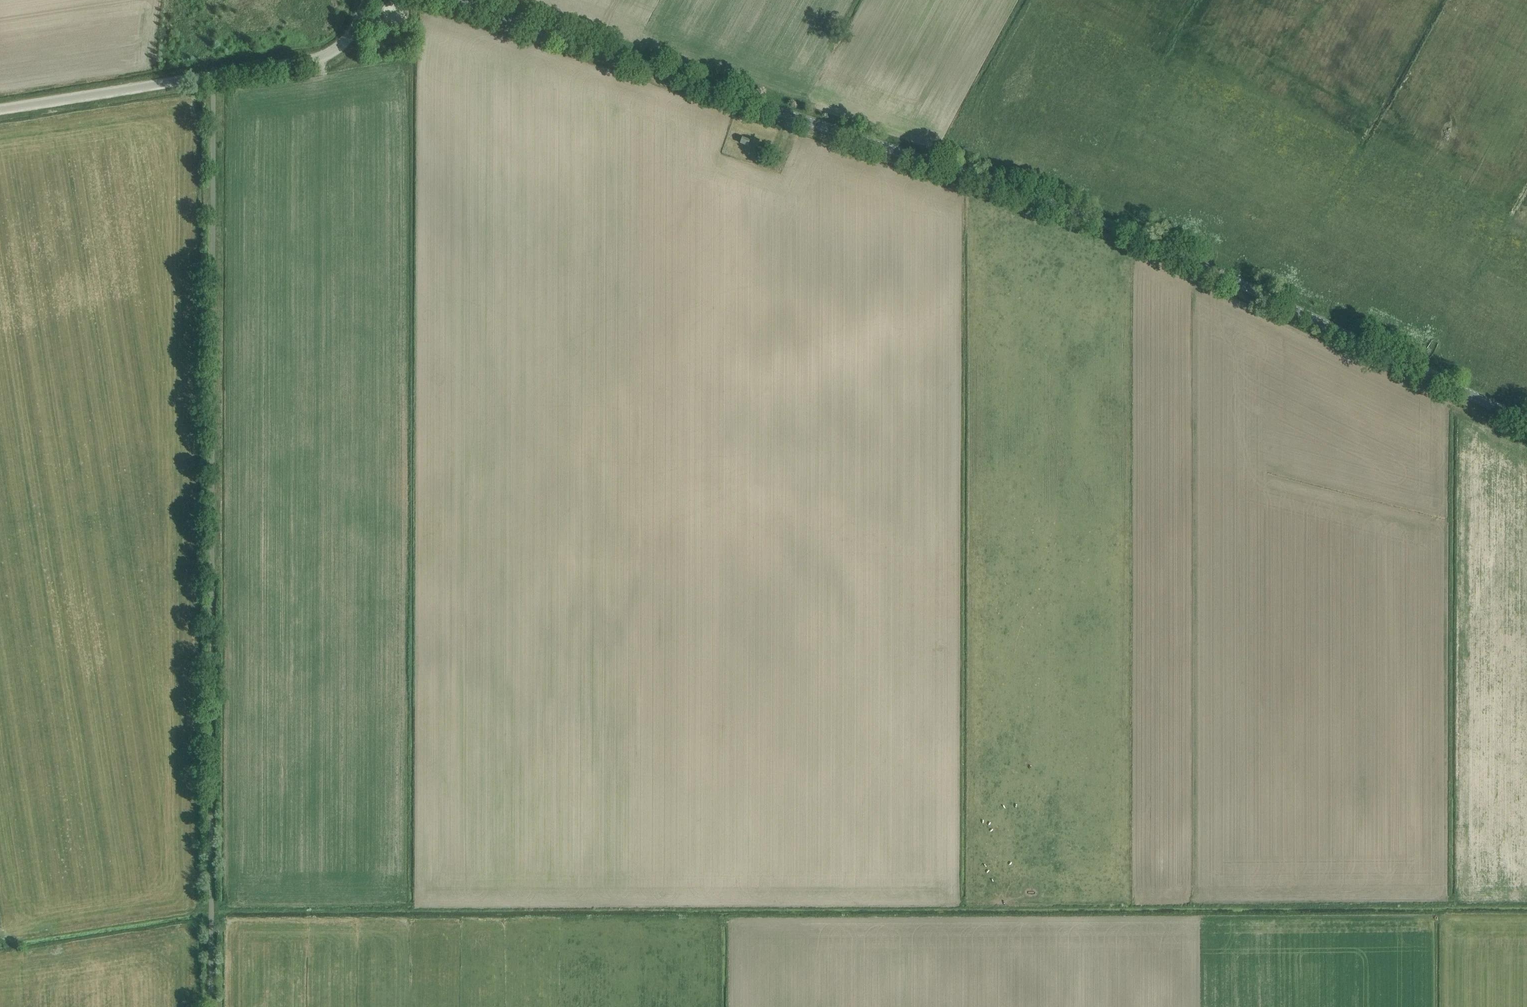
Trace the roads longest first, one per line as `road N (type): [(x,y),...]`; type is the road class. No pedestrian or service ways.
road 1 (secondary): [(1526,421),(1103,222),(453,0)]
road 2 (unclassified): [(0,110),(313,61),(342,46),(366,0)]

